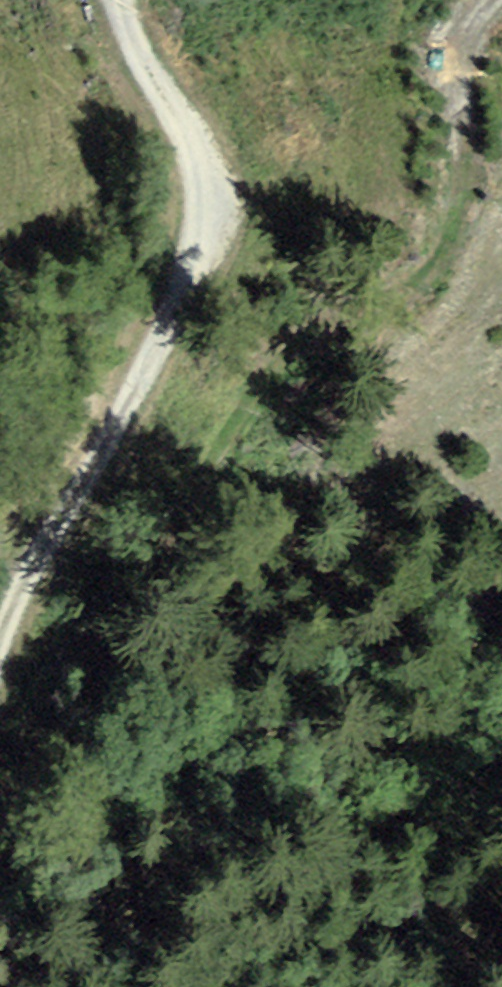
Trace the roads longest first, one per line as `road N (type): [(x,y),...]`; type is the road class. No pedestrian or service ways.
road 1 (track): [(0,804),(91,674),(277,365),(450,222),(456,69),(501,11)]
road 2 (track): [(0,621),(158,341),(191,257),(196,177),(123,54),(110,0)]

